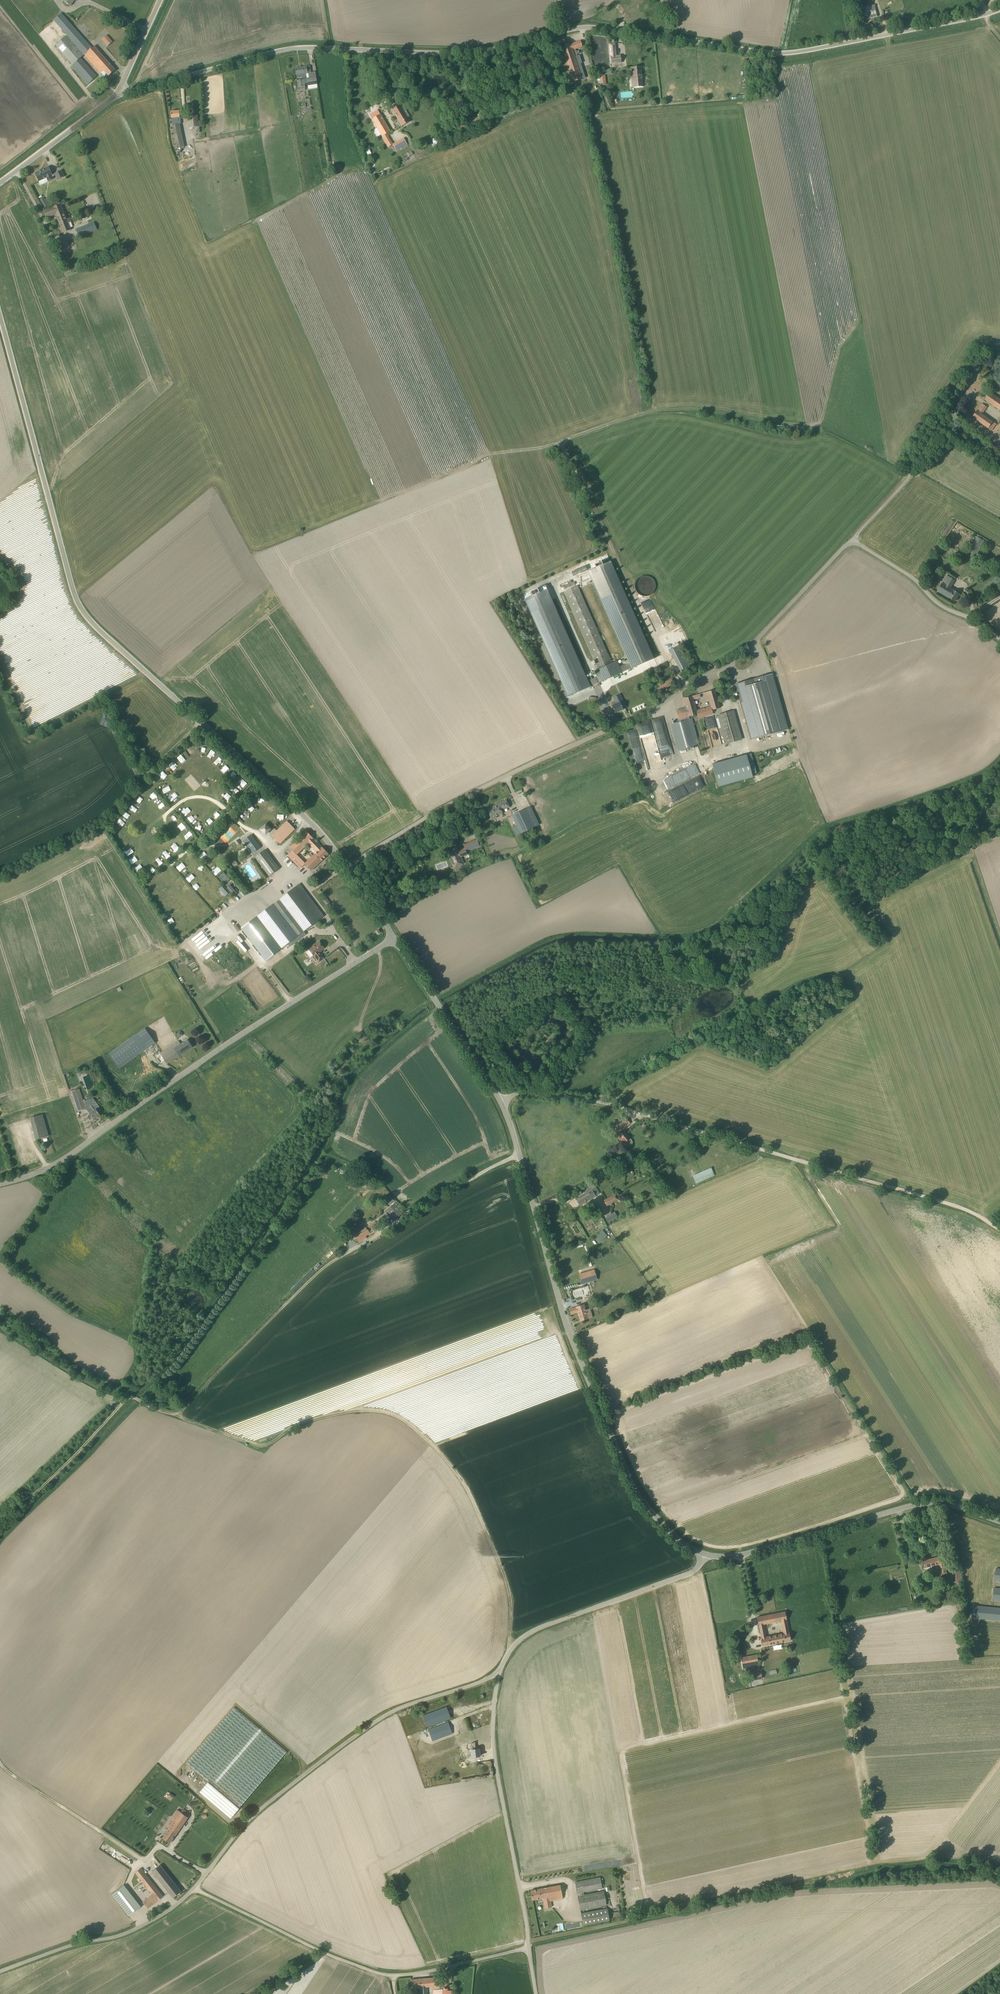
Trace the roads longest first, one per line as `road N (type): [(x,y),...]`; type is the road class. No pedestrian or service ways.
road 1 (unclassified): [(116,90),(297,45),(477,52),(601,27),(801,51),(999,10)]
road 2 (unclassified): [(349,868),(512,776),(649,715),(743,654),(854,539)]
road 3 (track): [(598,1102),(777,995),(852,968),(890,940),(870,905),(937,851),(999,836)]
road 4 (track): [(176,1415),(265,1449),(334,1414),(384,1411),(400,1419),(434,1447),(479,1517),(513,1605),(508,1652)]
road 5 (tertiary): [(706,1551),(660,1515),(633,1473),(571,1325),(502,1101)]
road 6 (tertiary): [(205,724),(82,611),(0,314)]
road 7 (tertiary): [(0,1183),(62,1160),(395,938)]
road 8 (track): [(519,1158),(475,1175),(341,1256),(176,1415)]
road 9 (track): [(999,1229),(950,1204),(644,1114)]
road 10 (track): [(556,439),(645,411),(784,440),(841,437),(912,474)]
road 11 (unclassified): [(205,1873),(262,1806),(374,1724),(497,1674)]
road 12 (unclassified): [(529,1947),(381,1974),(195,1889)]
road 13 (track): [(683,692),(556,439),(490,450)]
road 14 (tertiary): [(706,1551),(753,1548),(922,1503),(999,1521)]
road 15 (unclassified): [(529,1947),(493,1728),(497,1674)]
road 16 (unclassified): [(497,1674),(518,1641),(538,1629),(694,1573),(706,1551)]
road 17 (track): [(151,772),(135,771),(102,711),(41,738),(22,737),(0,693)]
road 18 (unclassified): [(0,1972),(126,1934),(195,1889)]
road 19 (tertiary): [(349,868),(309,817),(205,724)]
road 20 (tertiary): [(502,1101),(395,938)]
road 21 (track): [(133,1396),(56,1476),(0,1520)]
road 22 (track): [(147,1863),(0,1760)]
road 23 (unclassified): [(999,639),(854,539)]
road 24 (unclassified): [(854,539),(900,491),(948,413)]
road 25 (unclassified): [(644,1114),(522,1092),(502,1101)]
road 26 (tertiary): [(0,177),(116,90)]
road 27 (track): [(999,1761),(928,1858)]

